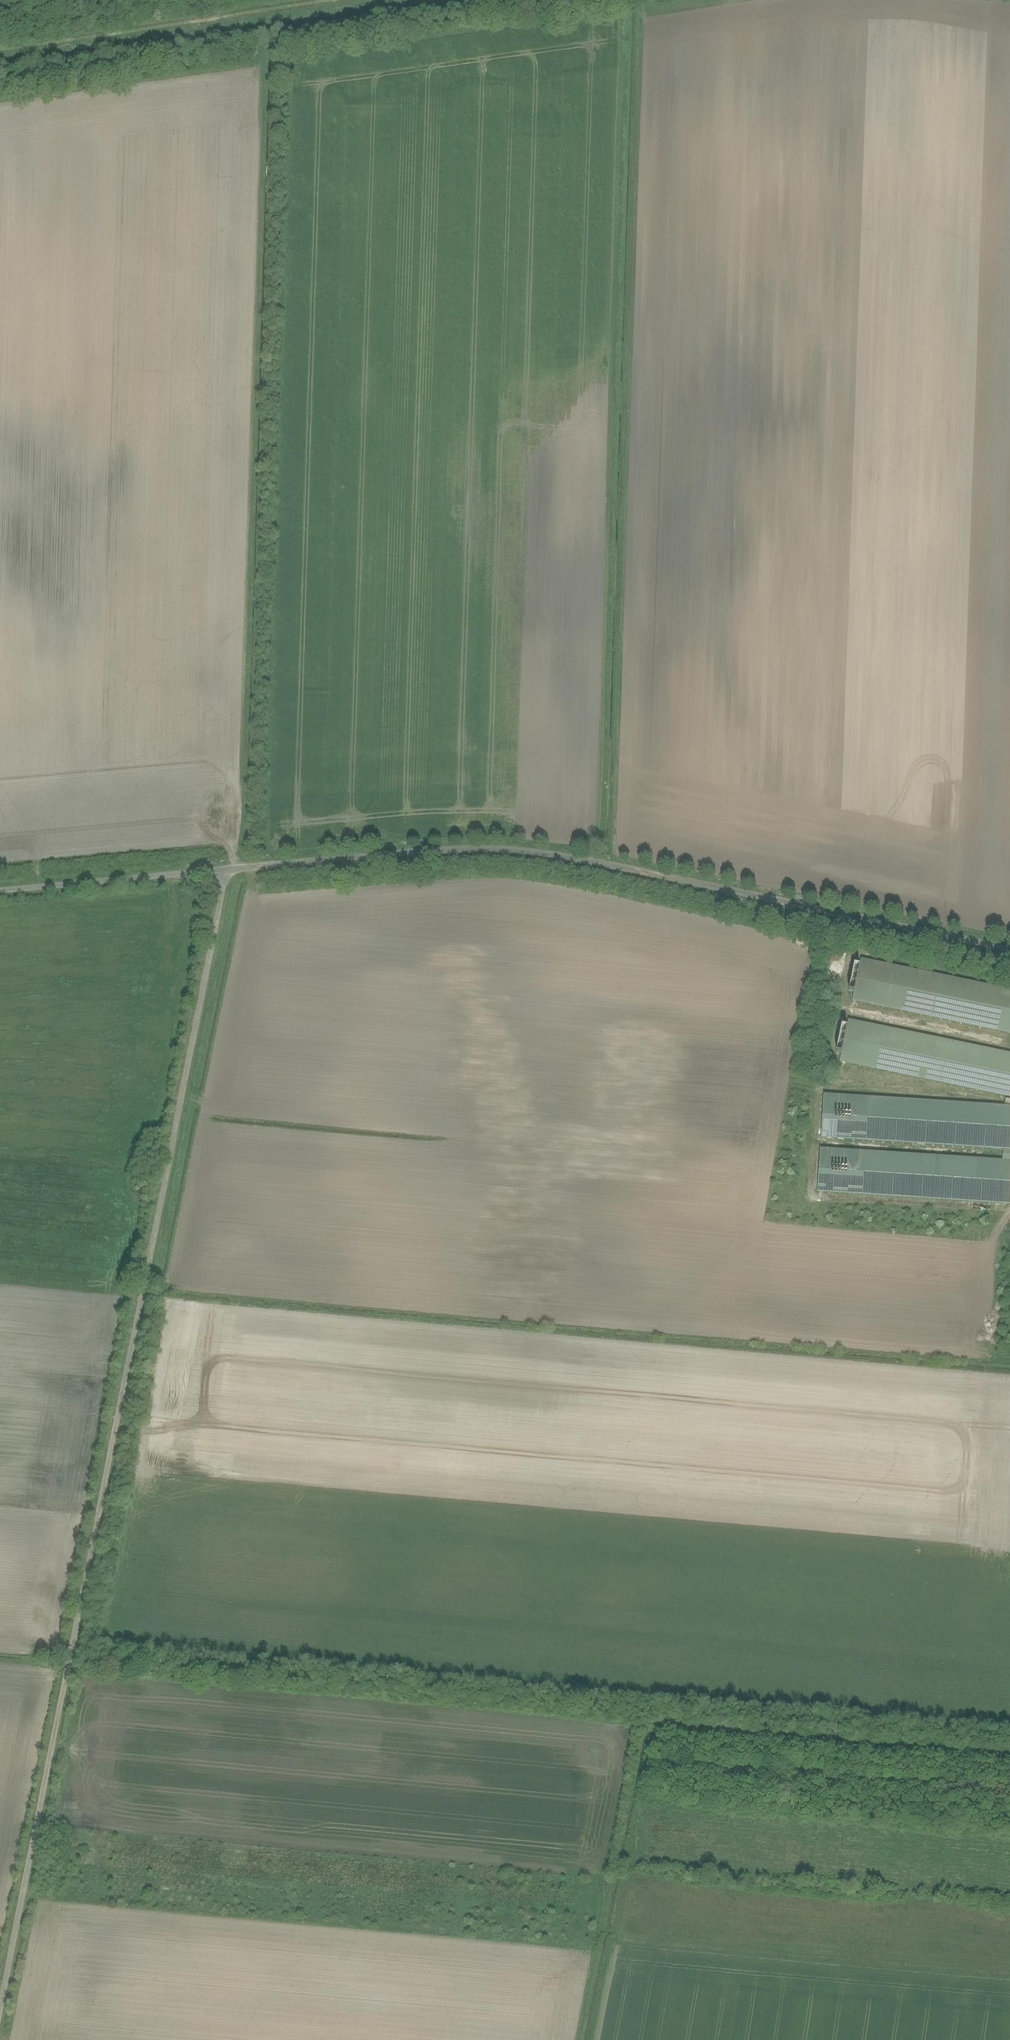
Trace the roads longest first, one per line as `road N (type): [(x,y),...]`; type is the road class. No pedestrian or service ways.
road 1 (unclassified): [(0,1996),(224,872)]
road 2 (unclassified): [(1009,947),(517,852),(446,850),(224,872)]
road 3 (track): [(348,0),(0,52)]
road 4 (unclassified): [(224,872),(0,892)]

